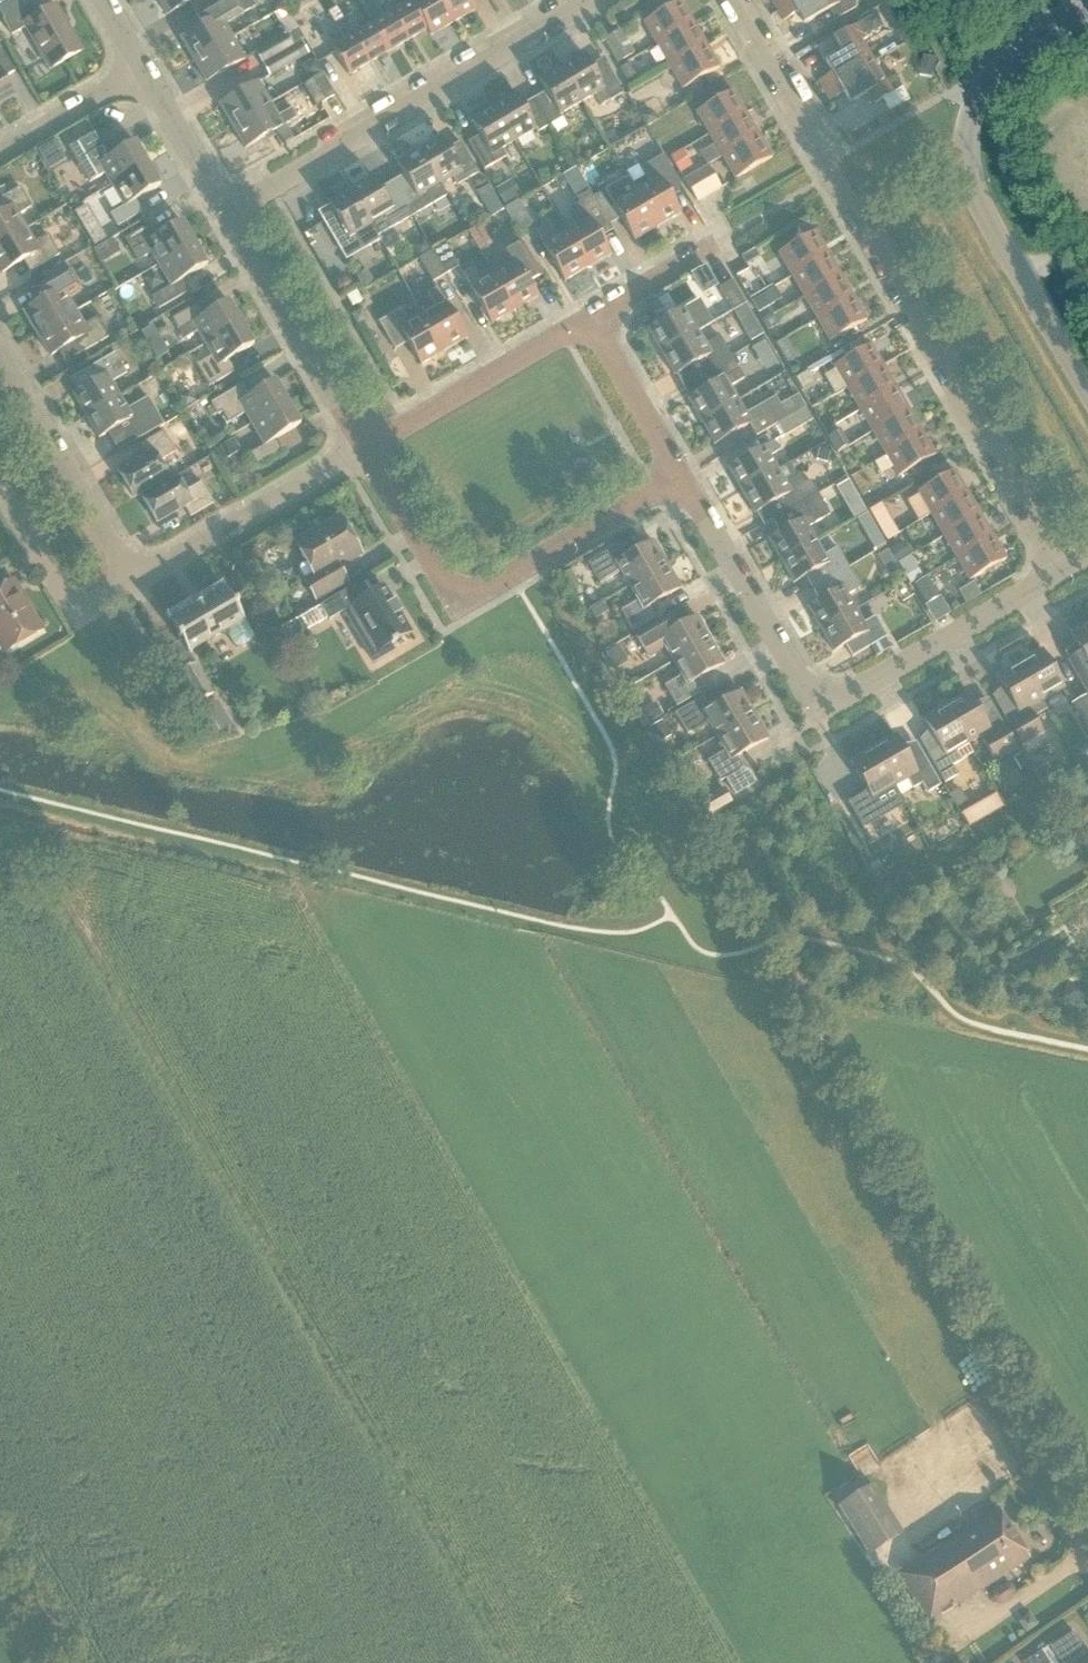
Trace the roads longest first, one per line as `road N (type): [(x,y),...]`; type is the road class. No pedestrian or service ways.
road 1 (residential): [(728,0),(1061,570)]
road 2 (residential): [(1061,570),(842,697),(809,692),(683,478)]
road 3 (unclassified): [(1087,394),(983,214),(967,154),(970,115),(991,74),(1087,9)]
road 4 (residential): [(683,478),(453,609),(360,454)]
road 5 (residential): [(225,214),(593,0)]
road 6 (residential): [(137,580),(0,337)]
road 7 (residential): [(360,454),(225,214)]
road 8 (residential): [(360,454),(591,321)]
road 9 (residential): [(137,580),(360,454)]
road 10 (residential): [(0,483),(75,609),(137,580)]
road 11 (residential): [(683,478),(591,321)]
road 12 (residential): [(225,214),(138,67)]
road 13 (residential): [(0,147),(138,67)]
road 14 (residential): [(591,321),(716,243)]

